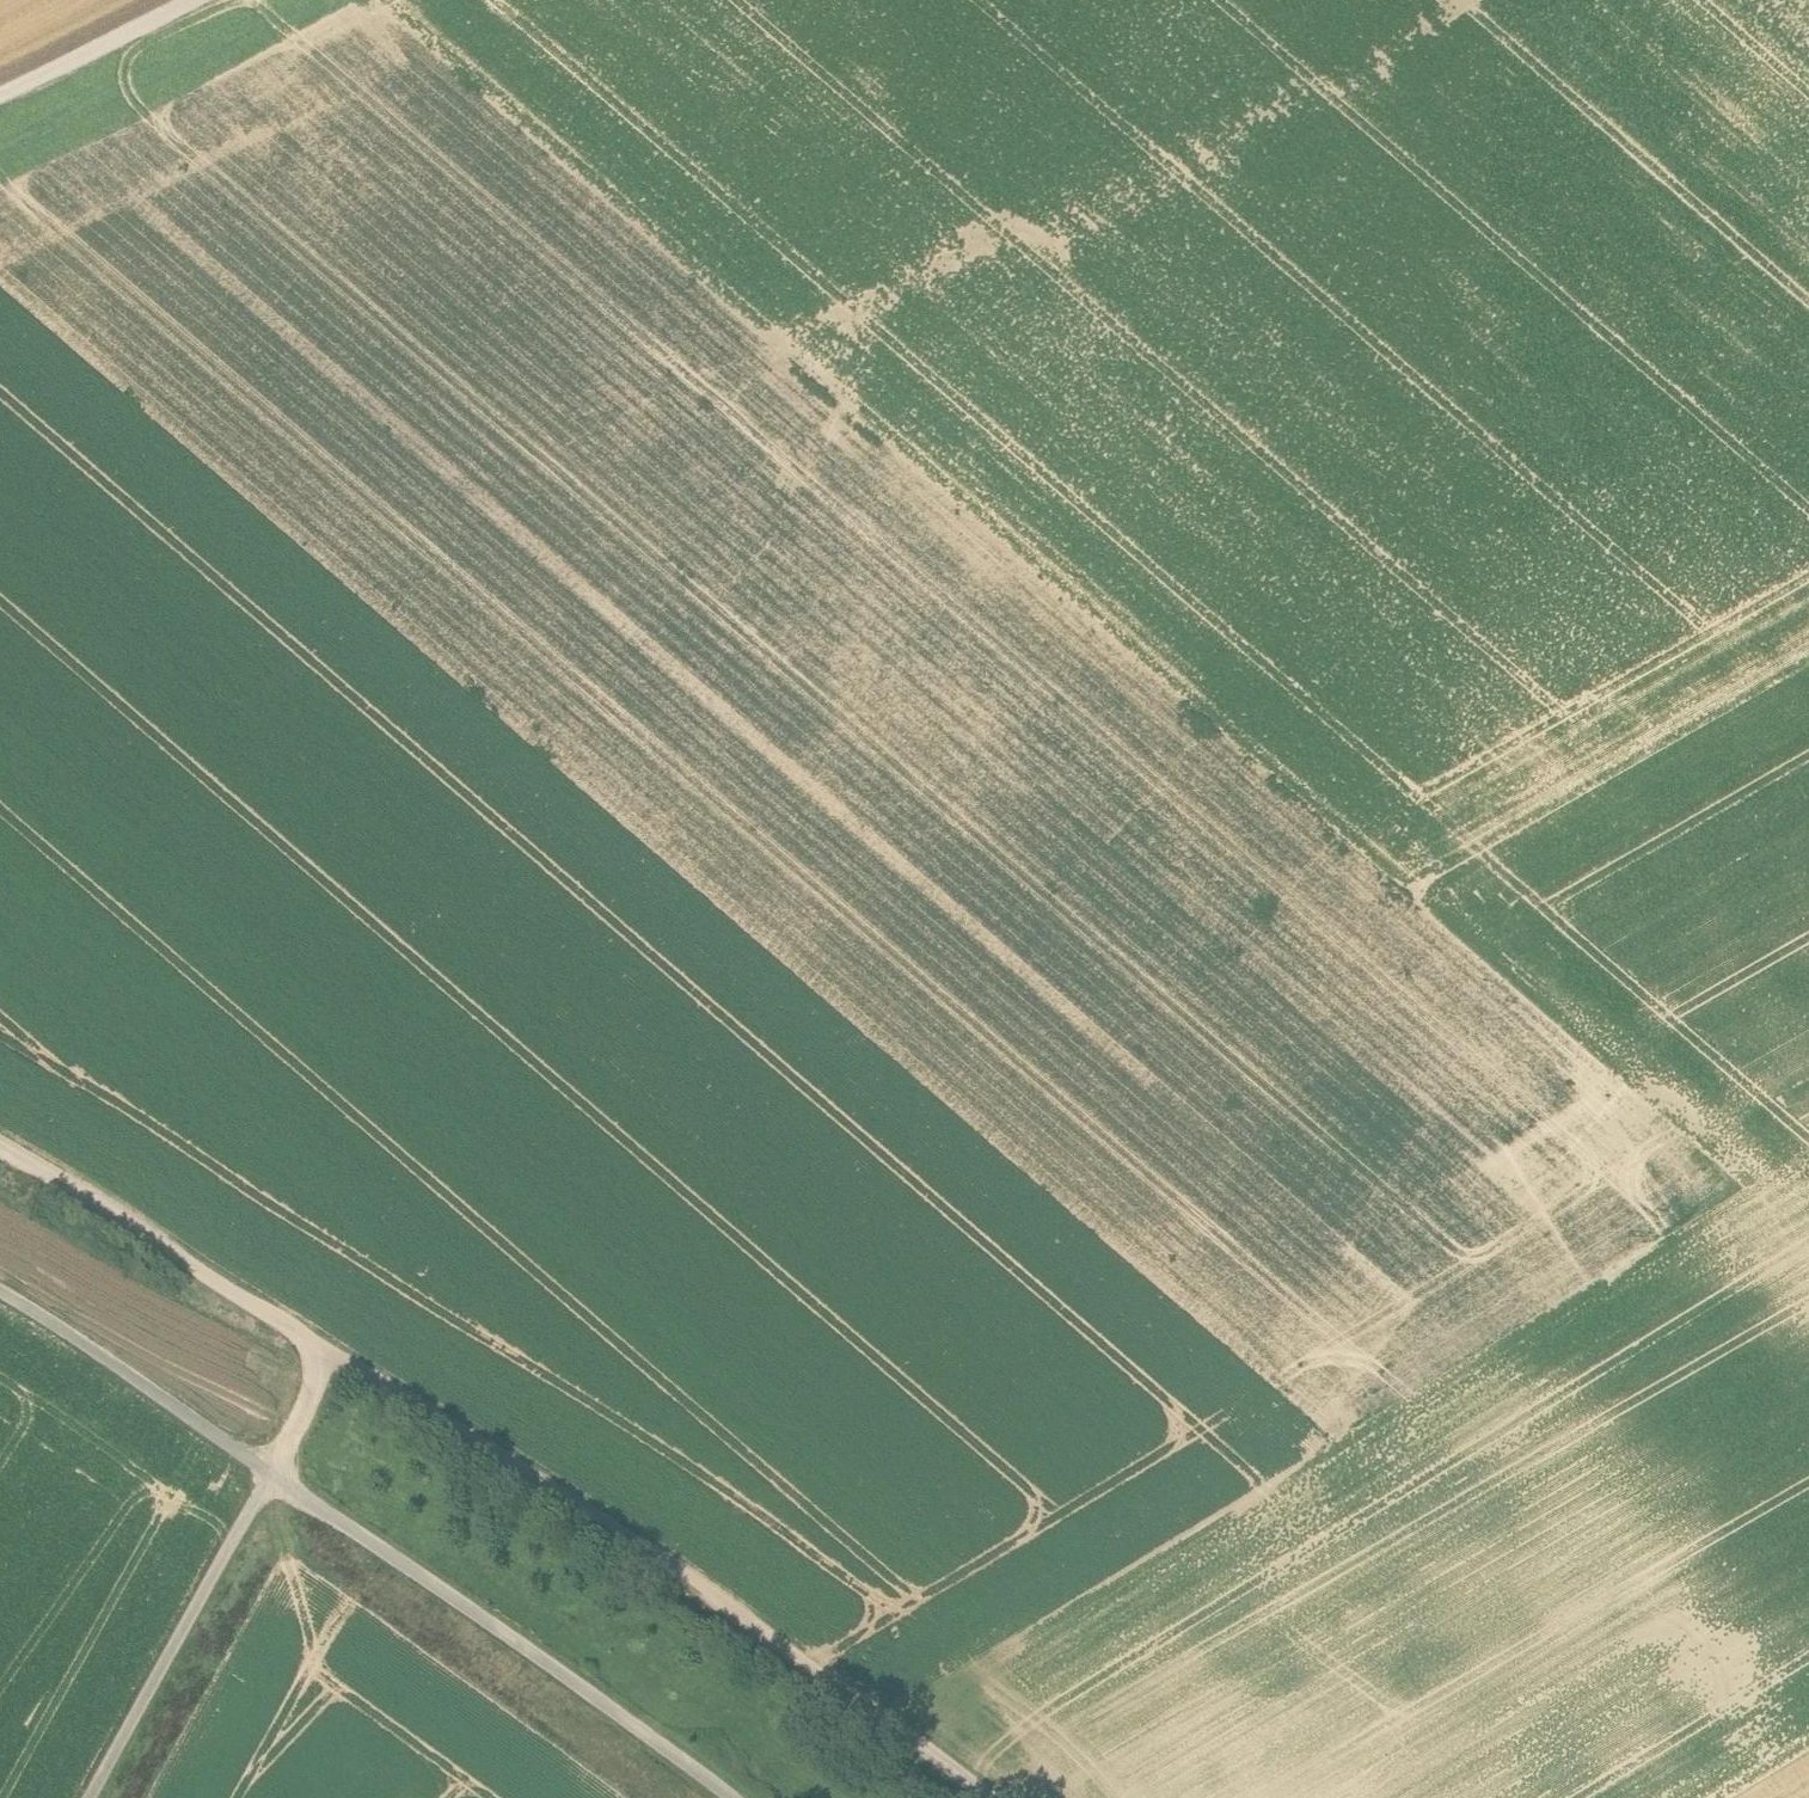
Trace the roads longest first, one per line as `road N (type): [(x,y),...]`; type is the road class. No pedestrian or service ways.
road 1 (track): [(977,1797),(703,1597),(332,1354)]
road 2 (unclassified): [(729,1797),(273,1472)]
road 3 (track): [(332,1354),(0,1154)]
road 4 (unclassified): [(88,1797),(273,1472)]
road 5 (unclassified): [(273,1472),(0,1288)]
road 6 (track): [(0,93),(190,0)]
road 7 (track): [(273,1472),(332,1354)]

